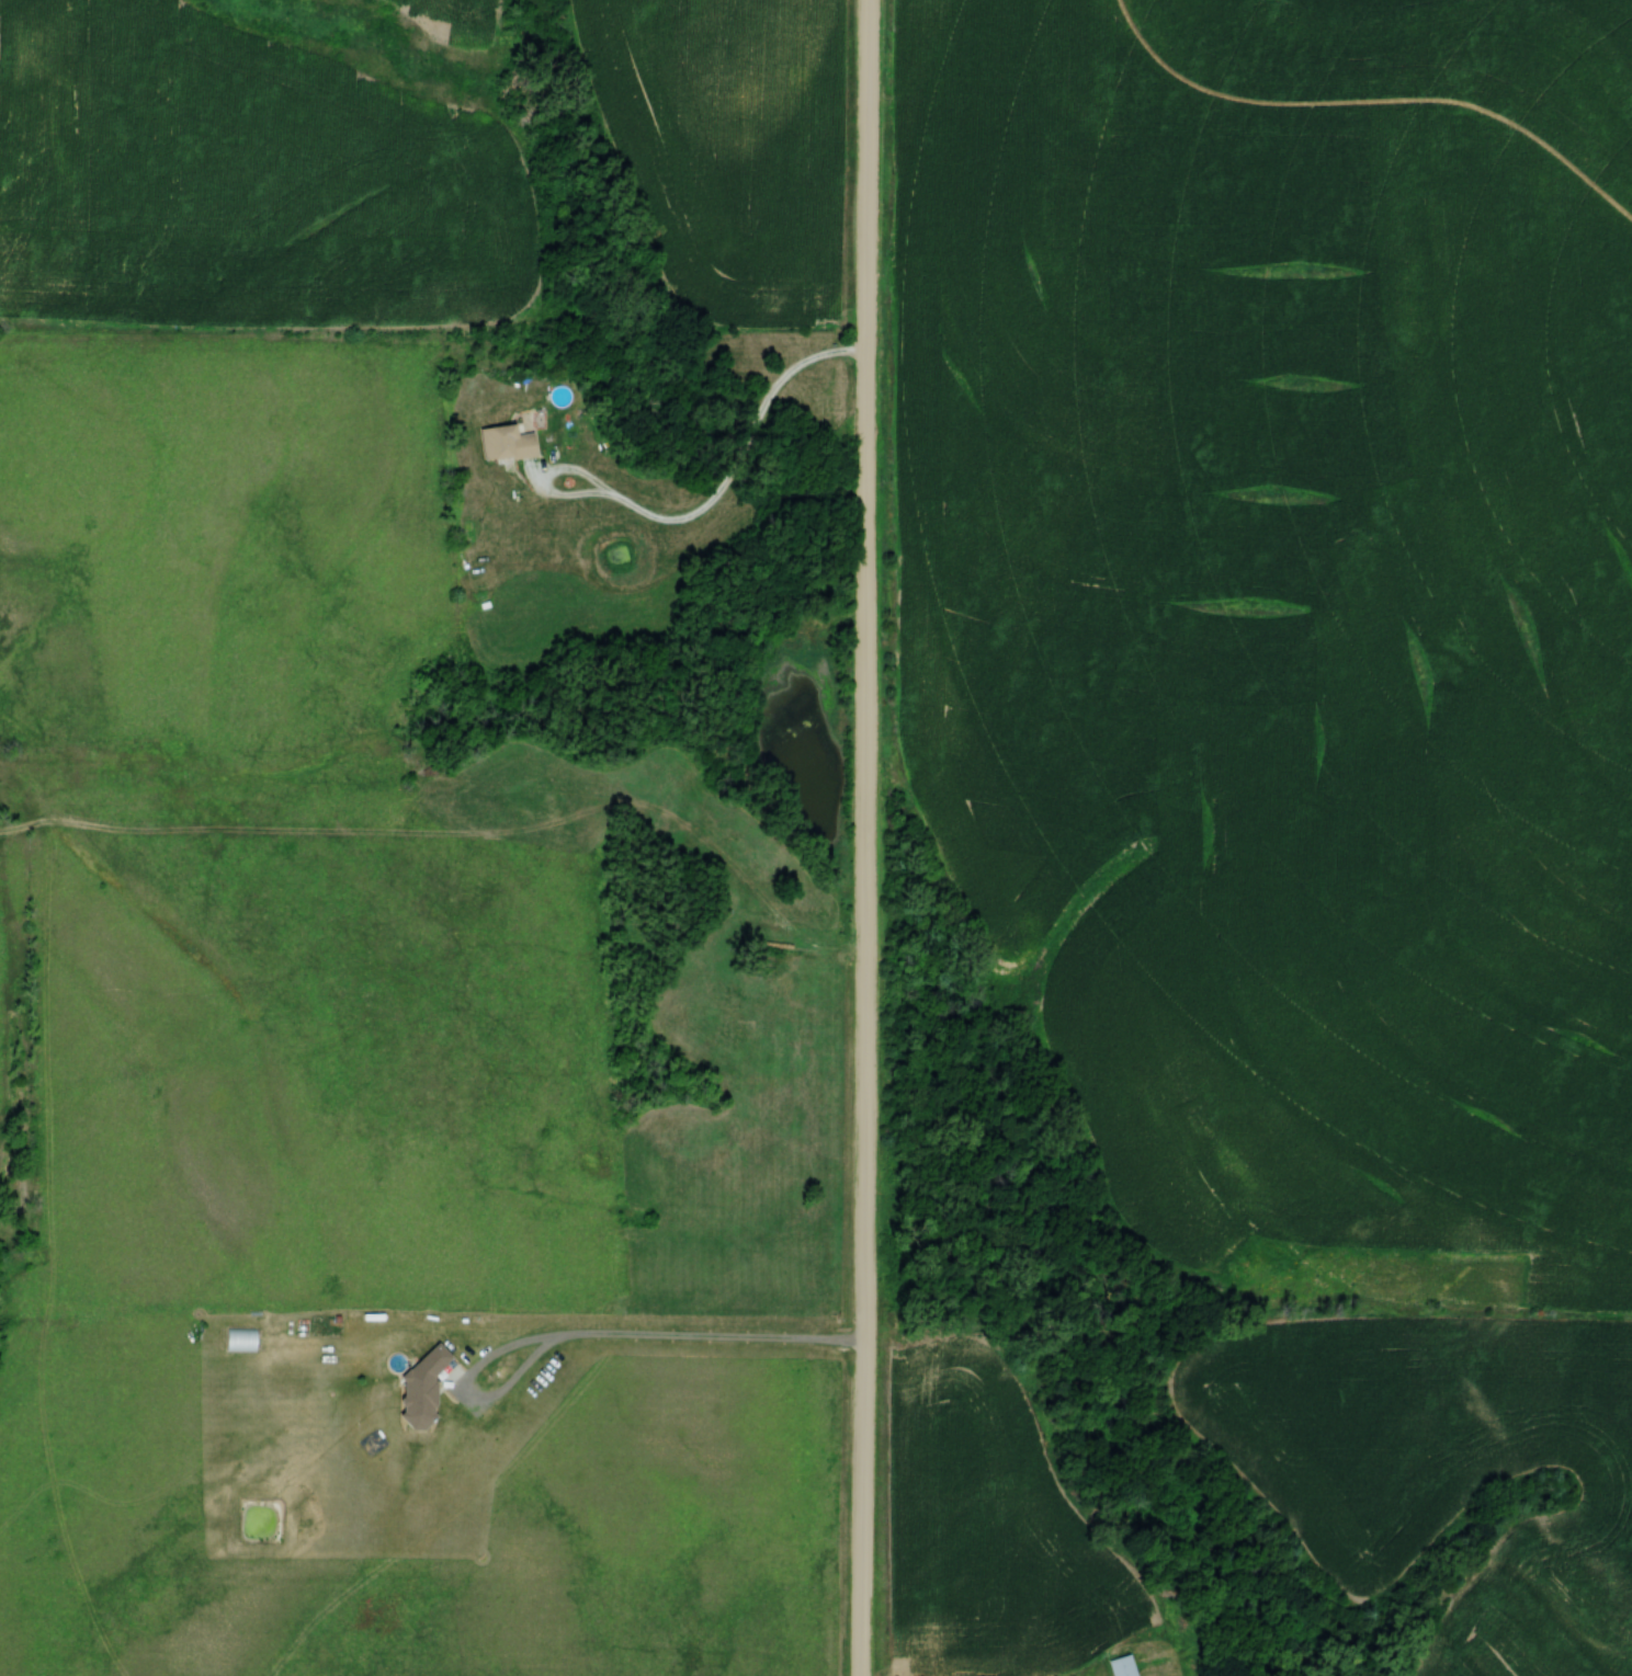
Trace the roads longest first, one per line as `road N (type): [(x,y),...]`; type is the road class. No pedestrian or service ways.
road 1 (residential): [(860,1675),(868,0)]

